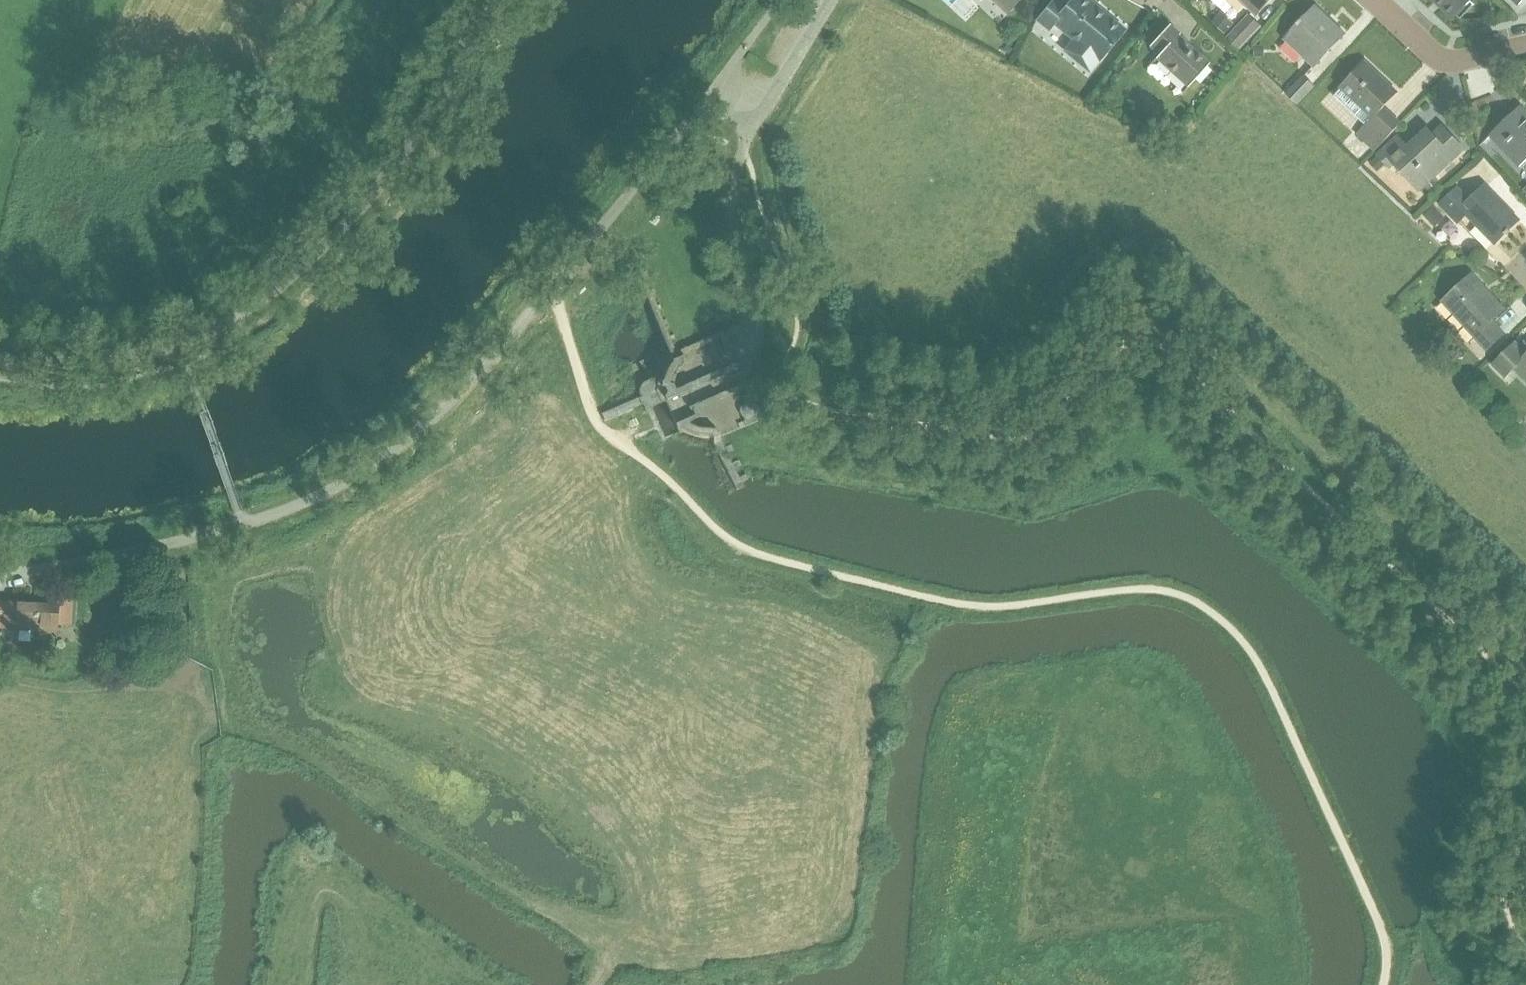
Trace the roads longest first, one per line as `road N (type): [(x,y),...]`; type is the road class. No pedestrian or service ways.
road 1 (unclassified): [(0,576),(161,550),(289,510),(368,469),(474,376),(705,102),(746,134),(831,0)]
road 2 (unclassified): [(241,315),(302,266),(402,155),(480,0)]
road 3 (unclassified): [(241,315),(152,353),(0,361)]
road 4 (residential): [(1525,47),(1452,62),(1374,0)]

